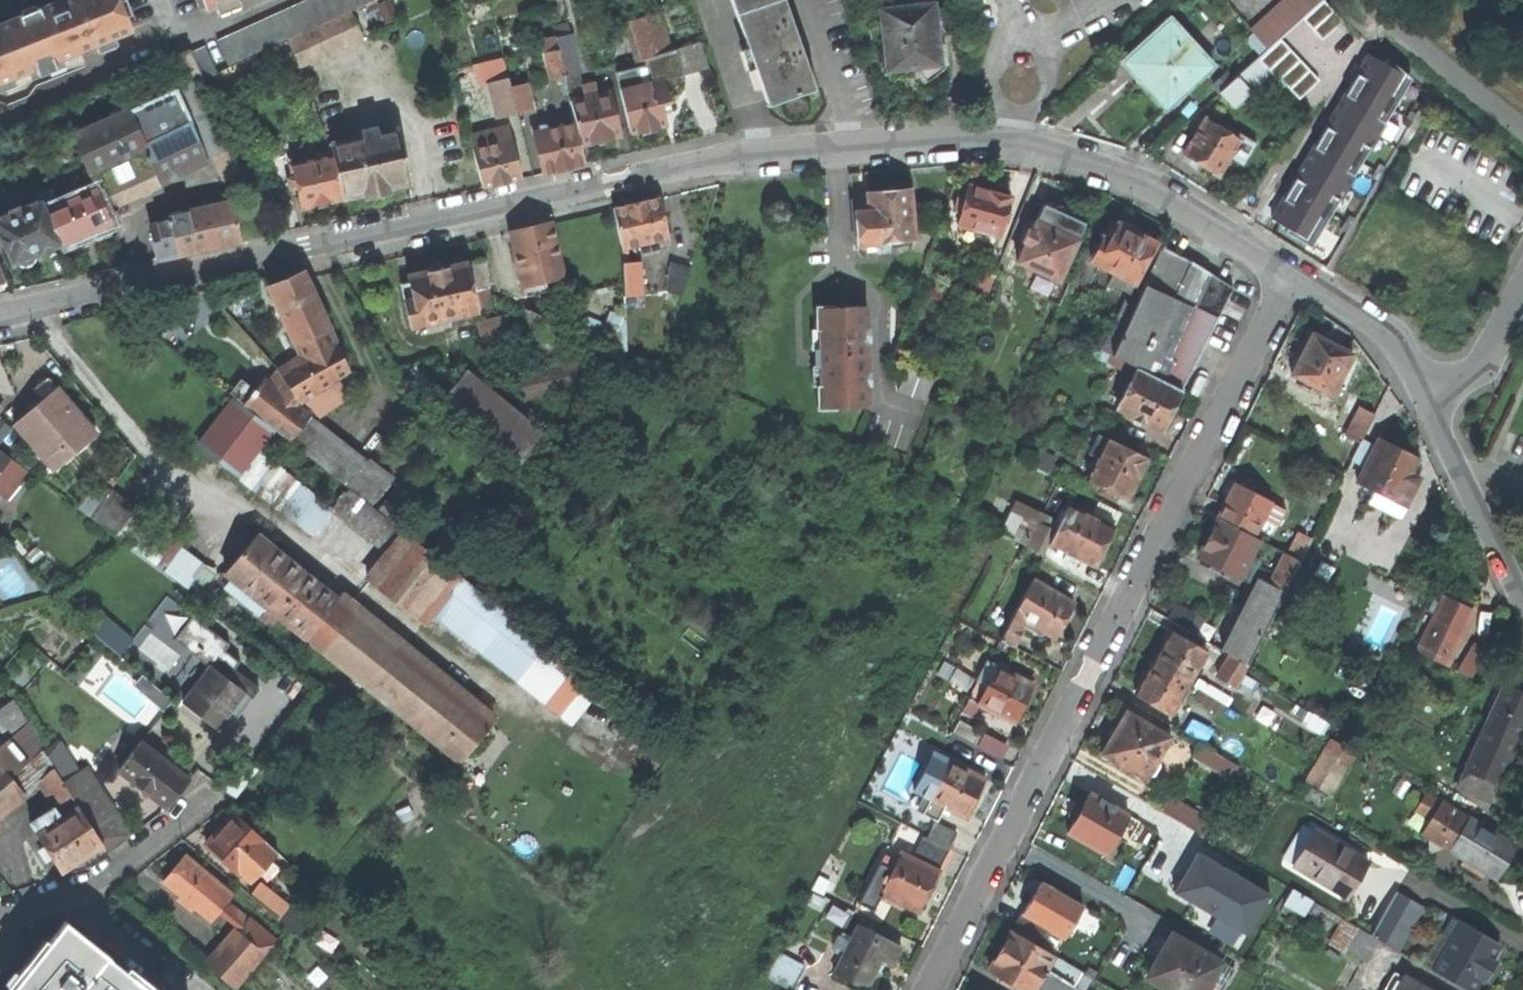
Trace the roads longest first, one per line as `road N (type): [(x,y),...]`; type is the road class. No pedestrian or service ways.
road 1 (residential): [(0,320),(714,158),(851,146),(998,143),(1066,156),(1165,194),(1294,274)]
road 2 (residential): [(1294,274),(925,989)]
road 3 (residential): [(0,921),(104,878),(204,803)]
road 4 (residential): [(1425,392),(1522,607)]
road 5 (unclassified): [(1522,126),(1366,0)]
road 6 (residential): [(1294,274),(1393,342),(1425,392)]
road 7 (residential): [(1425,392),(1457,381),(1488,350),(1522,280)]

